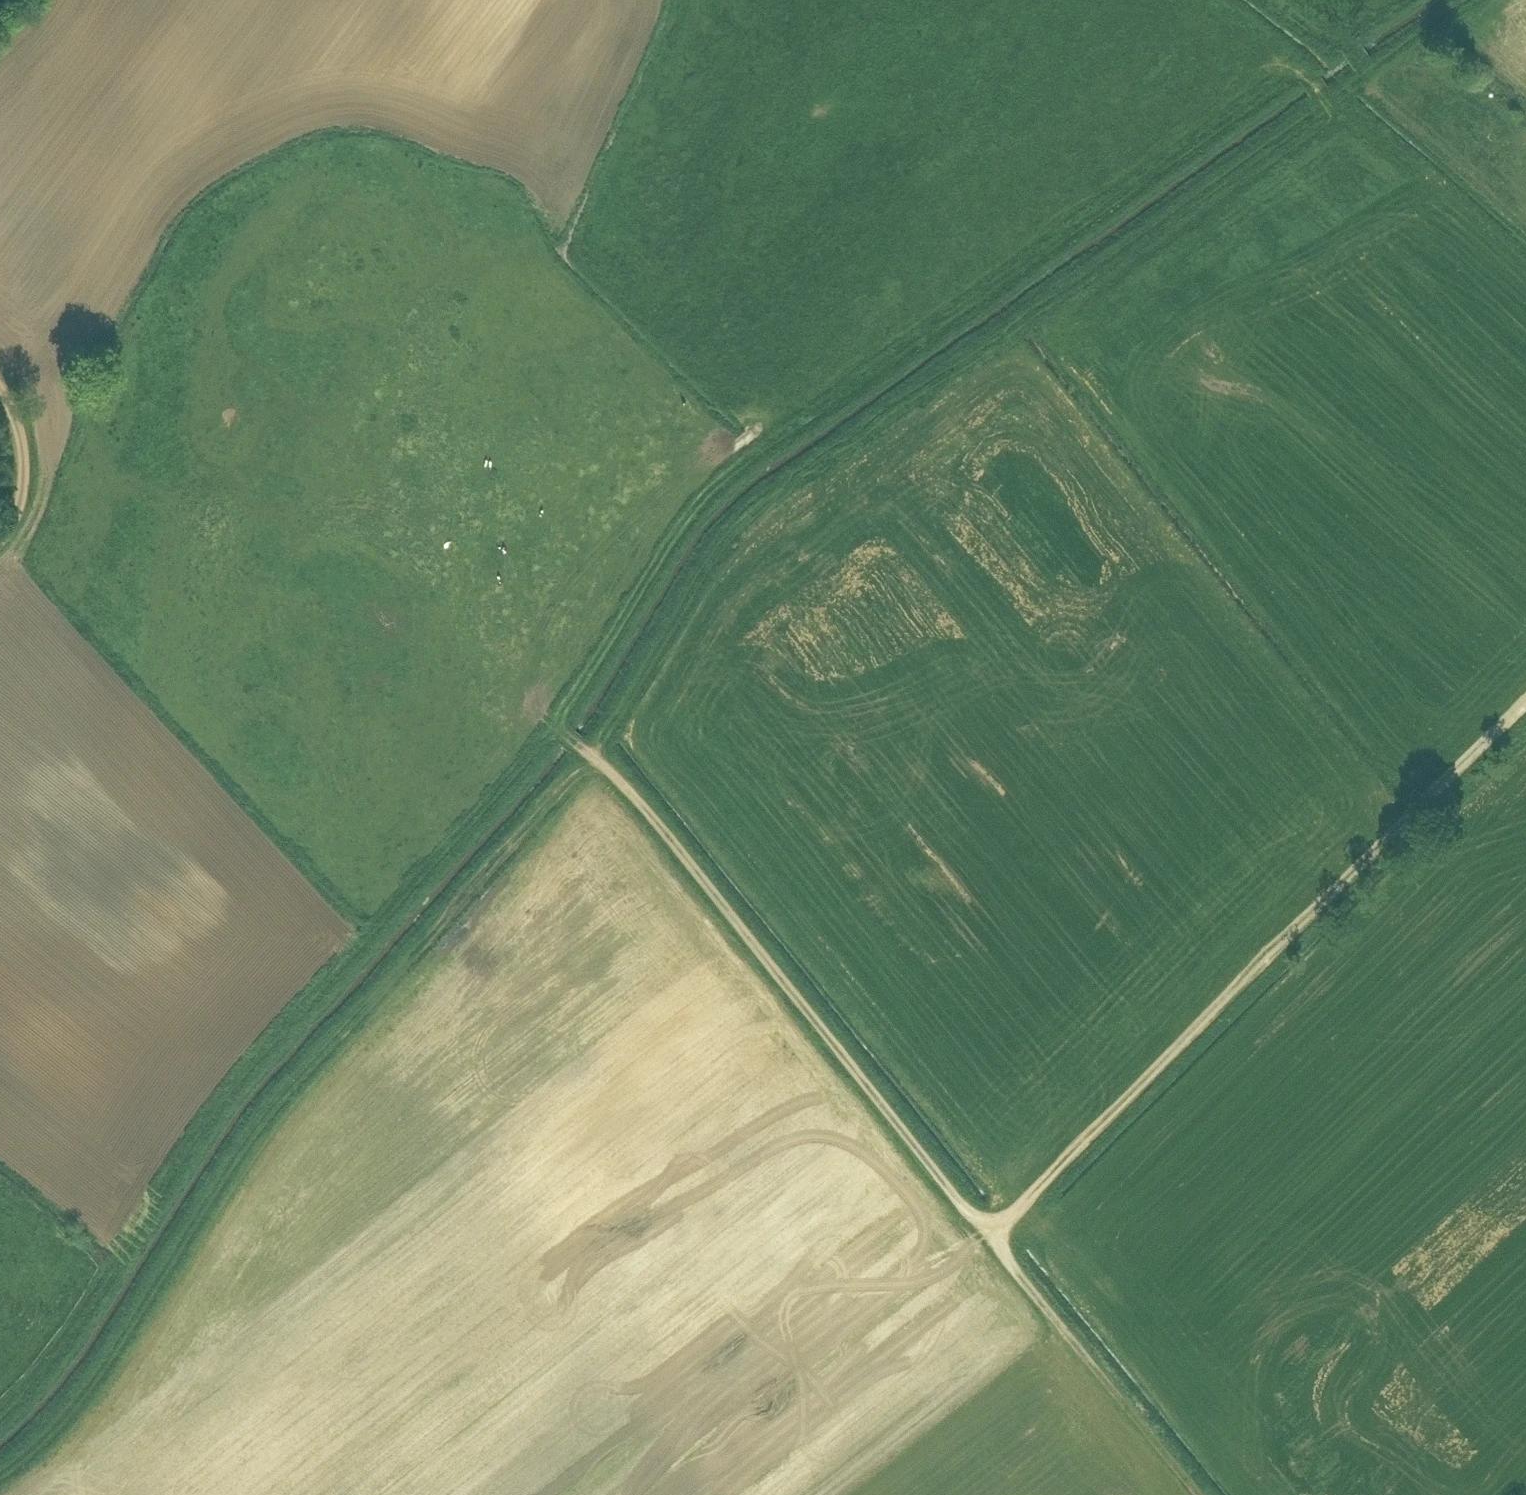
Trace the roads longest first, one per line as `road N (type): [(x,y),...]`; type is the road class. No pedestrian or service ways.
road 1 (track): [(1525,700),(990,1234),(1204,1494)]
road 2 (track): [(990,1234),(609,770),(560,732)]
road 3 (track): [(0,533),(28,483),(0,392)]

